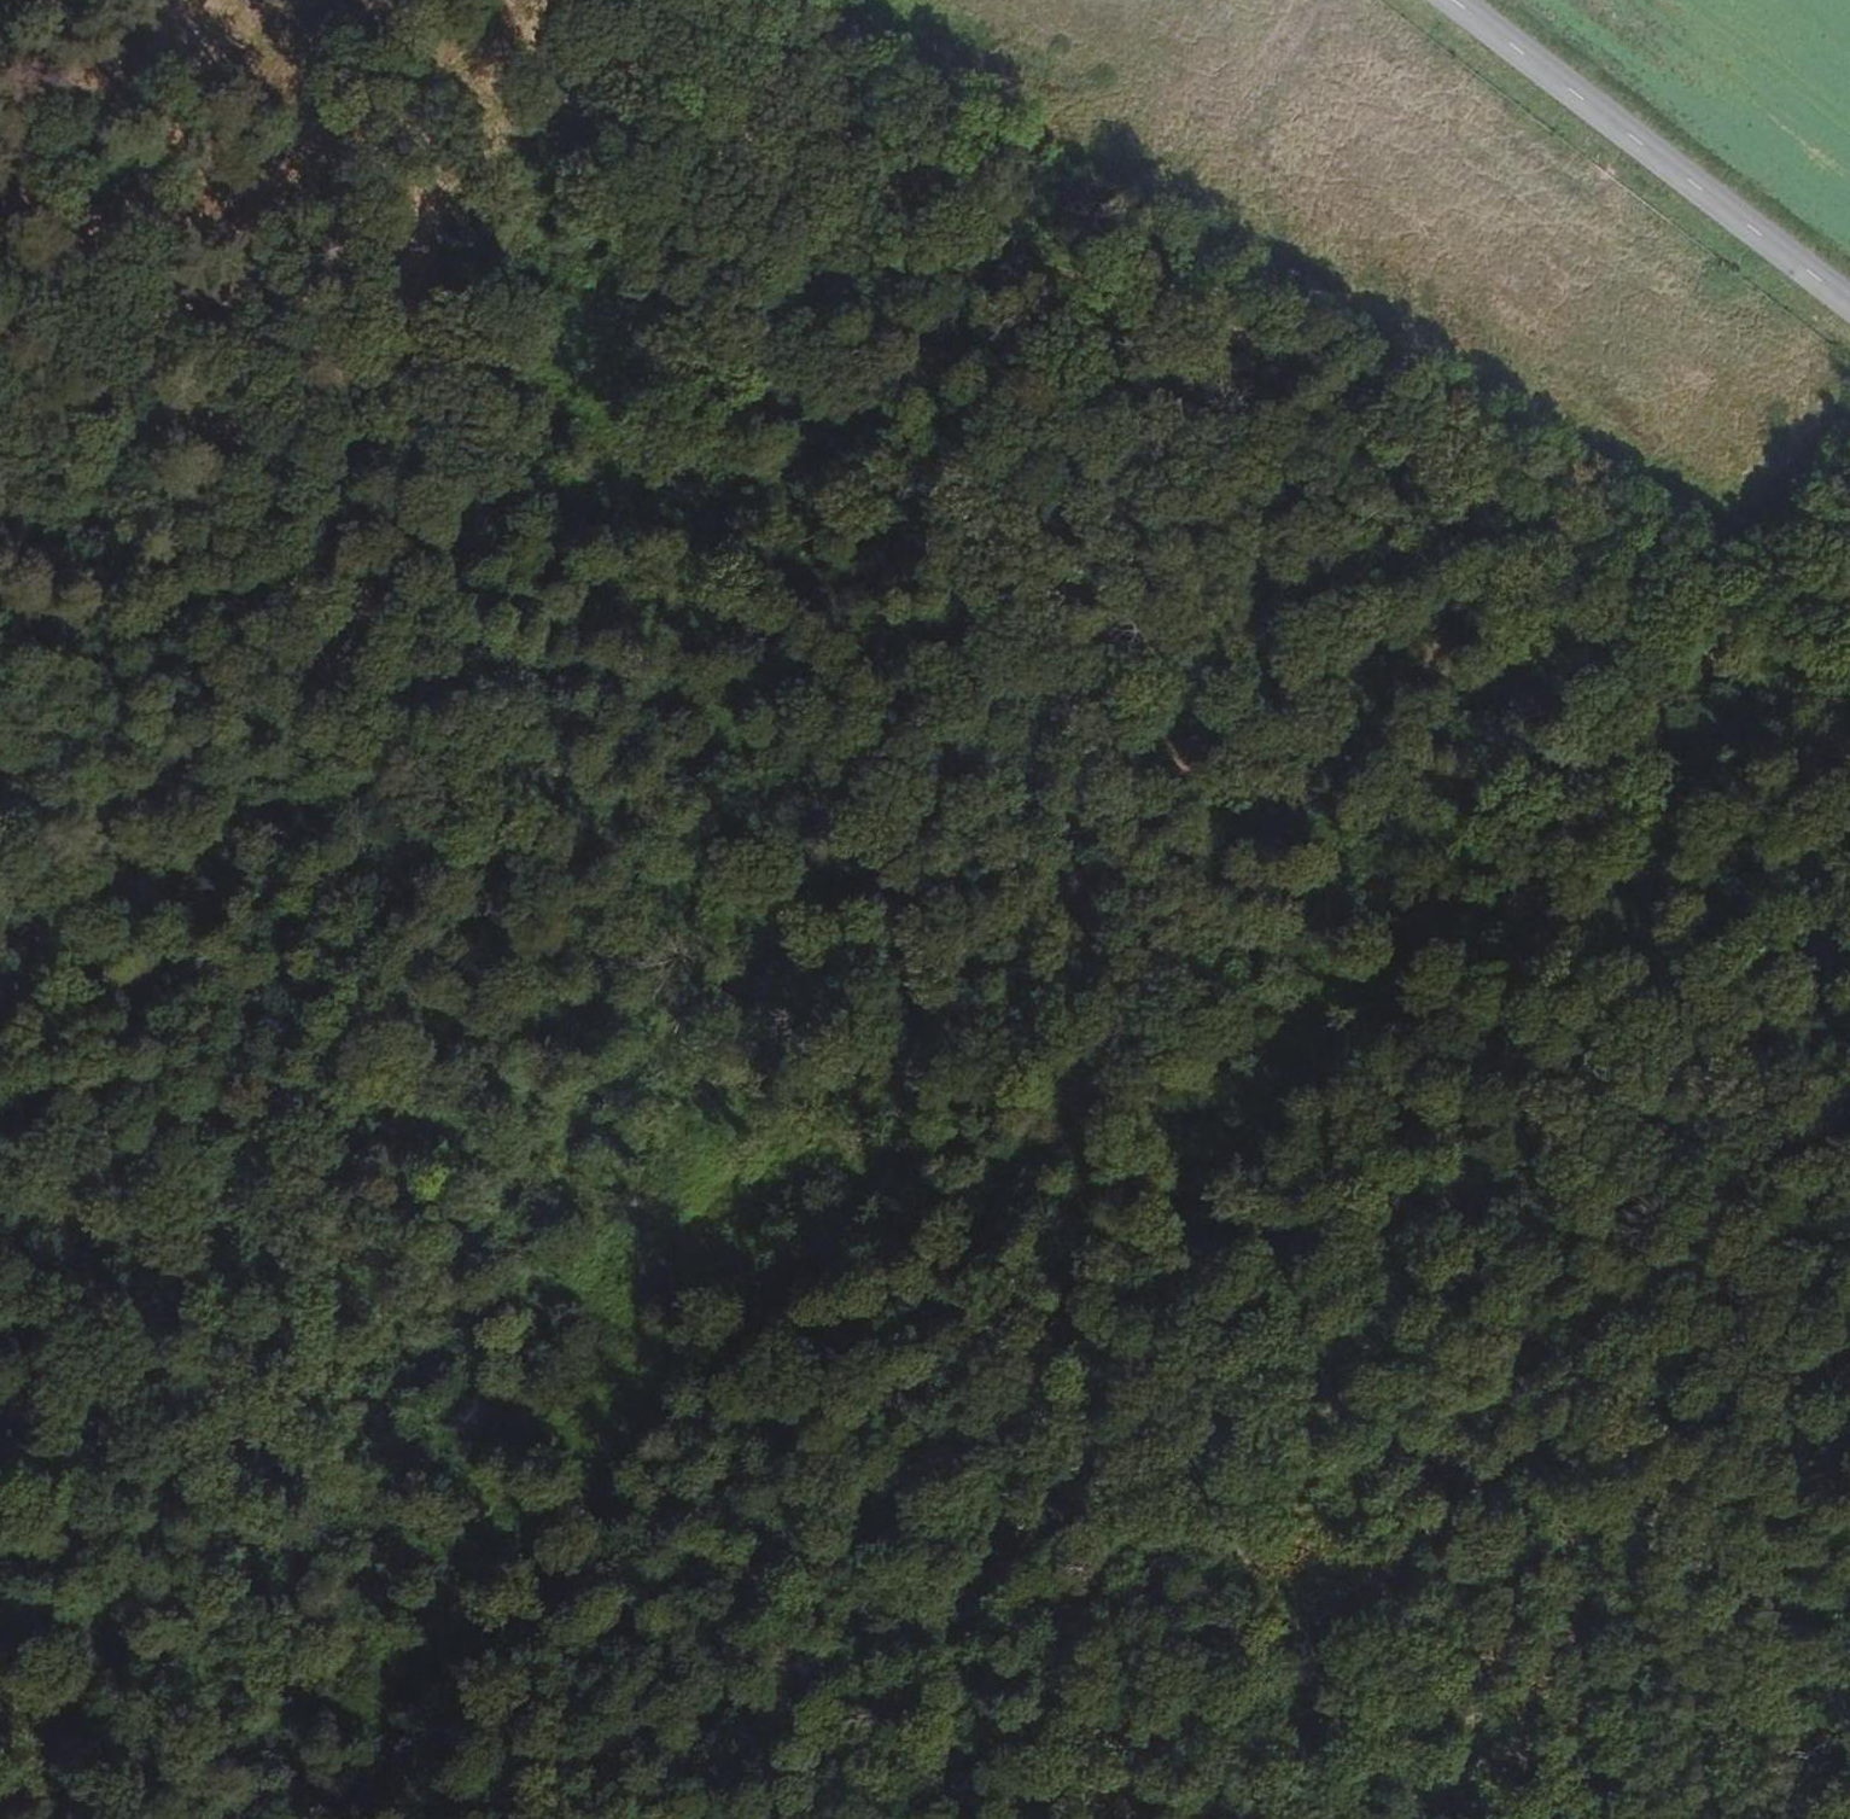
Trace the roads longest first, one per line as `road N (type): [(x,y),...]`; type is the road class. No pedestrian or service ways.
road 1 (track): [(480,0),(466,37),(491,106),(530,163),(673,534),(683,616),(758,851),(696,1244),(649,1405),(492,1577),(419,1713),(216,1713),(0,1677)]
road 2 (track): [(0,372),(172,405),(353,491),(544,781),(758,851)]
road 3 (secondary): [(1454,0),(1849,303)]

